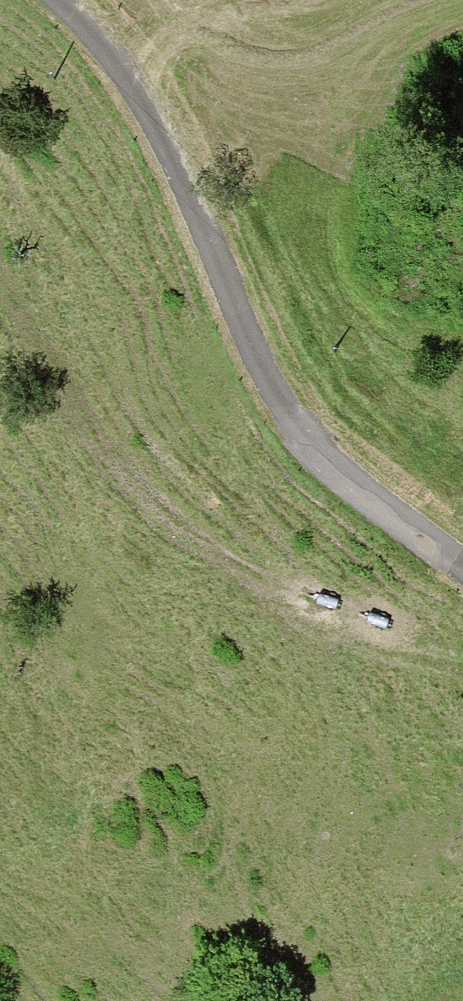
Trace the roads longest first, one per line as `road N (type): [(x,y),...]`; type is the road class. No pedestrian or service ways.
road 1 (unclassified): [(49,0),(86,25),(166,149),(254,351),(336,470),(462,569)]
road 2 (track): [(0,308),(153,499),(265,582),(462,662)]

